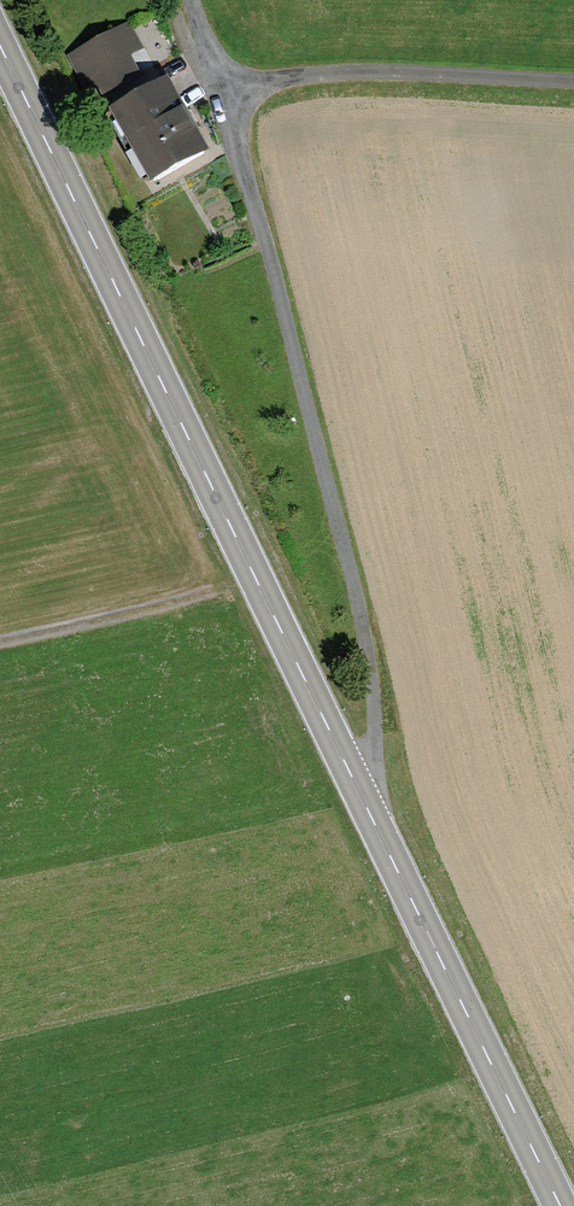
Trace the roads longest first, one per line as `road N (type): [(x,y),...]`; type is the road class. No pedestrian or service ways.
road 1 (secondary): [(561,1205),(0,50)]
road 2 (track): [(351,776),(371,761),(375,684),(224,95)]
road 3 (track): [(224,95),(334,70),(573,71)]
road 4 (track): [(0,639),(254,580)]

